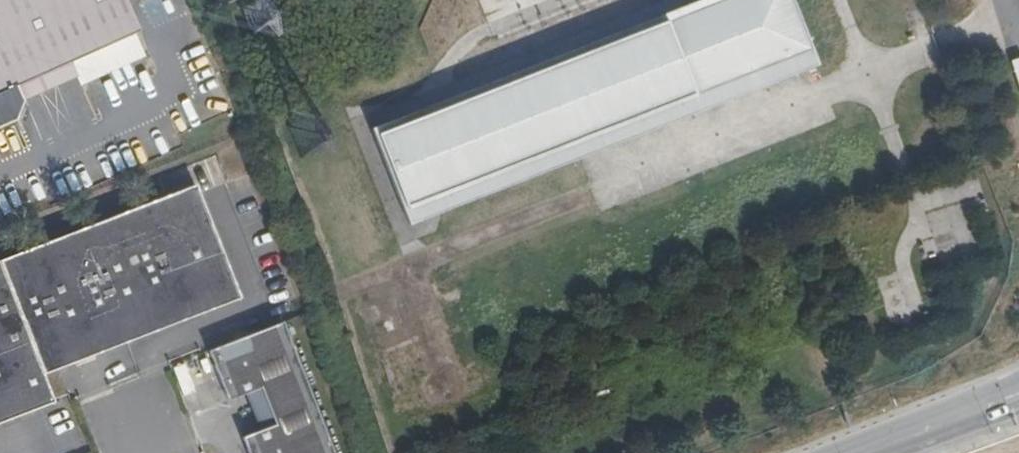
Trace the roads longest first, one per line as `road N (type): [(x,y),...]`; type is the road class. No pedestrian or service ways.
road 1 (secondary): [(853,452),(1018,388)]

